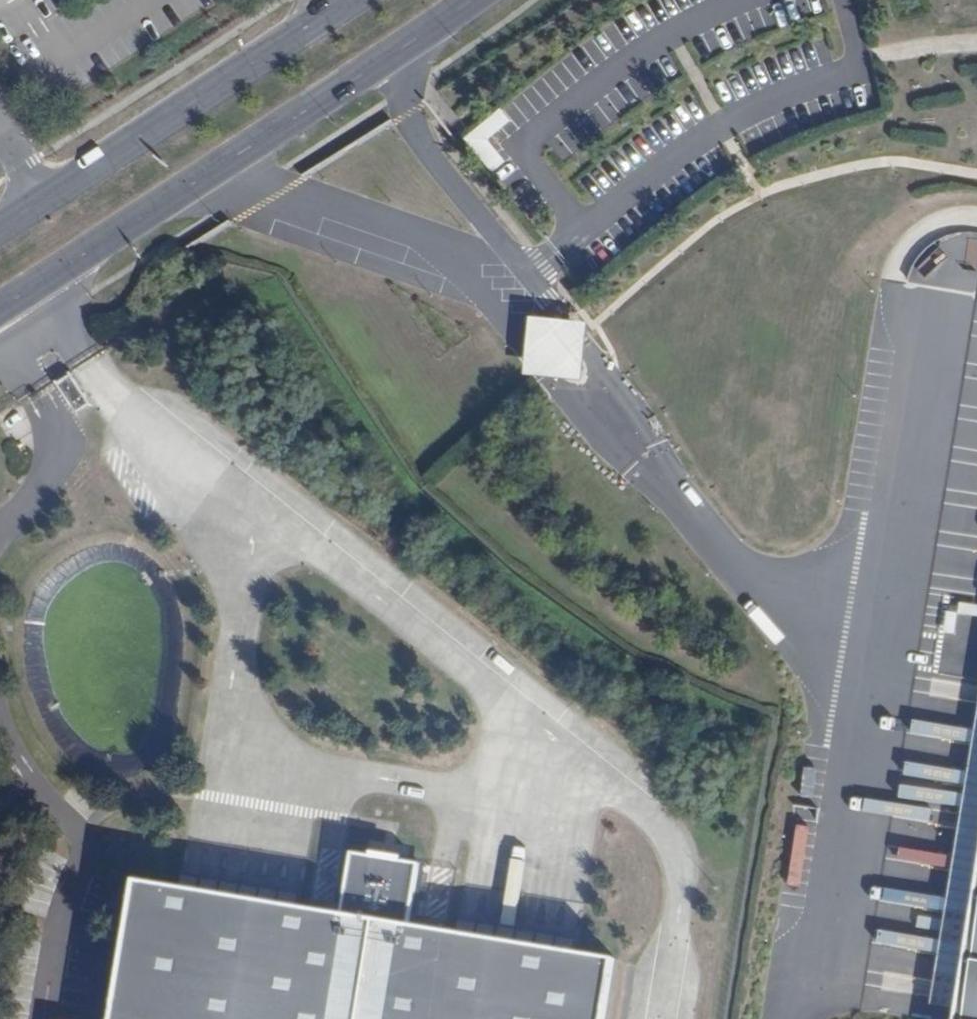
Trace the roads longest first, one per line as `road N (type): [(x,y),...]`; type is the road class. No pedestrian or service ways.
road 1 (secondary): [(0,308),(473,0)]
road 2 (secondary): [(348,0),(0,227)]

